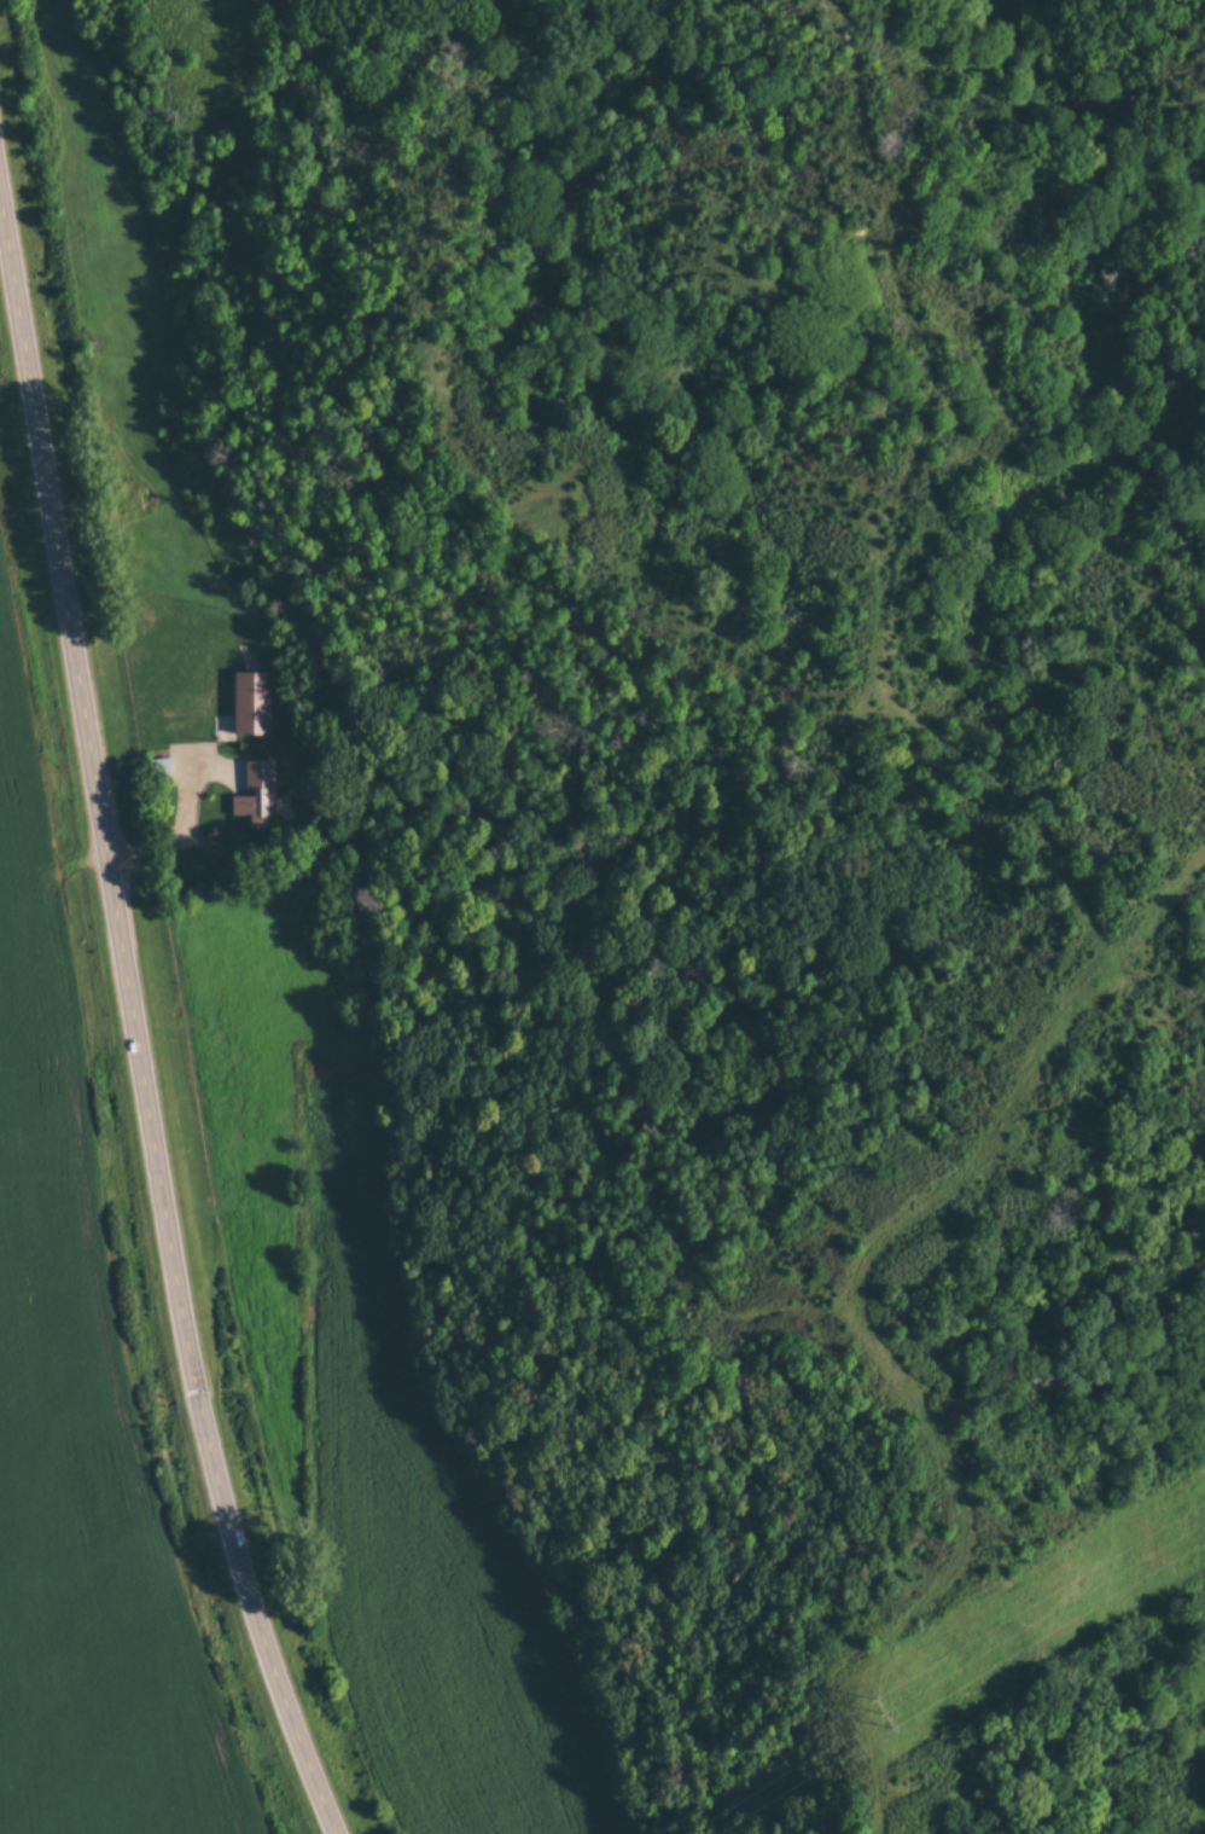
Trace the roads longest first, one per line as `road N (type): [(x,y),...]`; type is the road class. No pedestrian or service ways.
road 1 (primary): [(335,1833),(215,1478),(0,152)]

